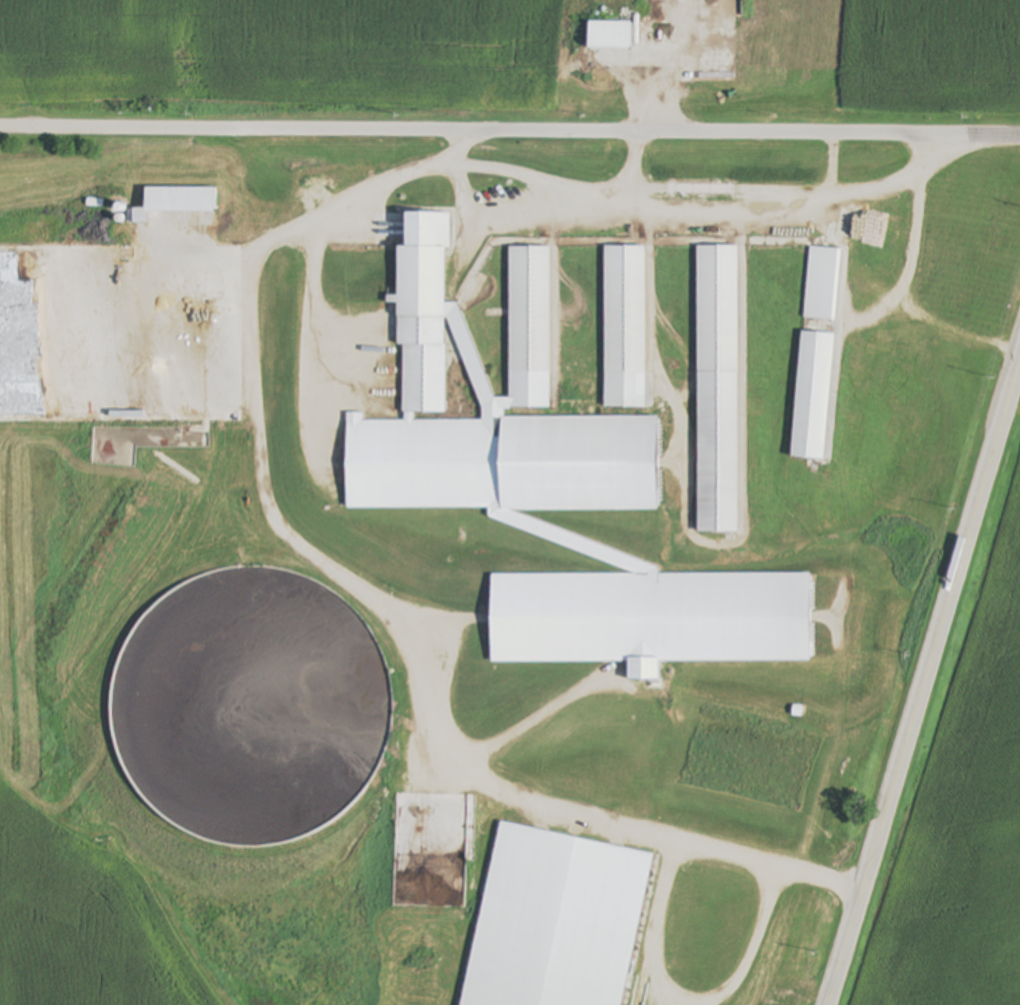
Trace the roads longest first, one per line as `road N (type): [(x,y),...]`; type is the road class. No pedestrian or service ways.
road 1 (residential): [(1019,141),(0,129)]
road 2 (secondary): [(831,1004),(1019,366)]

